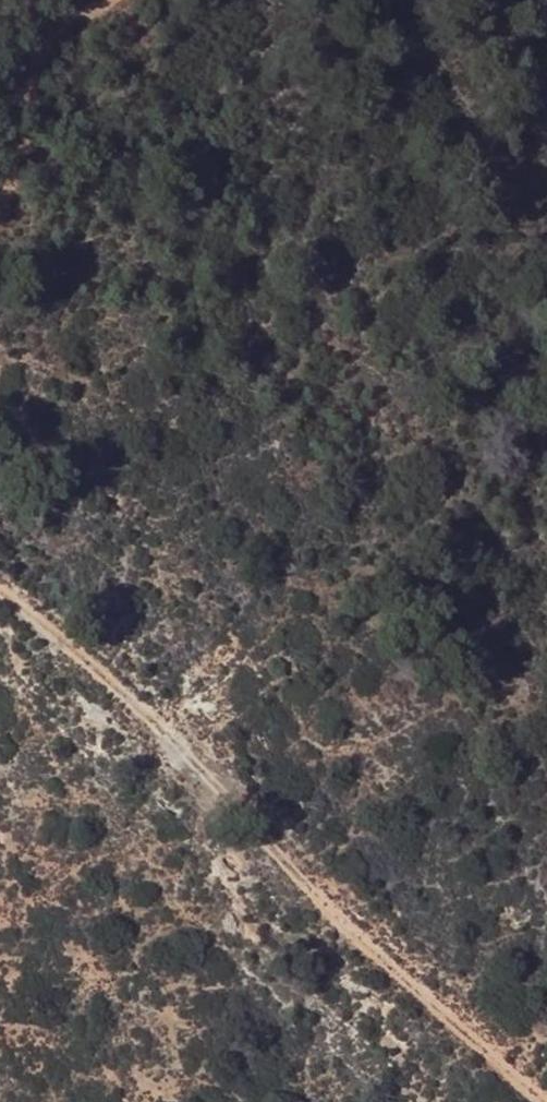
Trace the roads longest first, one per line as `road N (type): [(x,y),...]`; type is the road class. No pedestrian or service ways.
road 1 (track): [(0,573),(103,634),(215,783),(546,1089)]
road 2 (track): [(98,0),(40,36),(0,169)]

